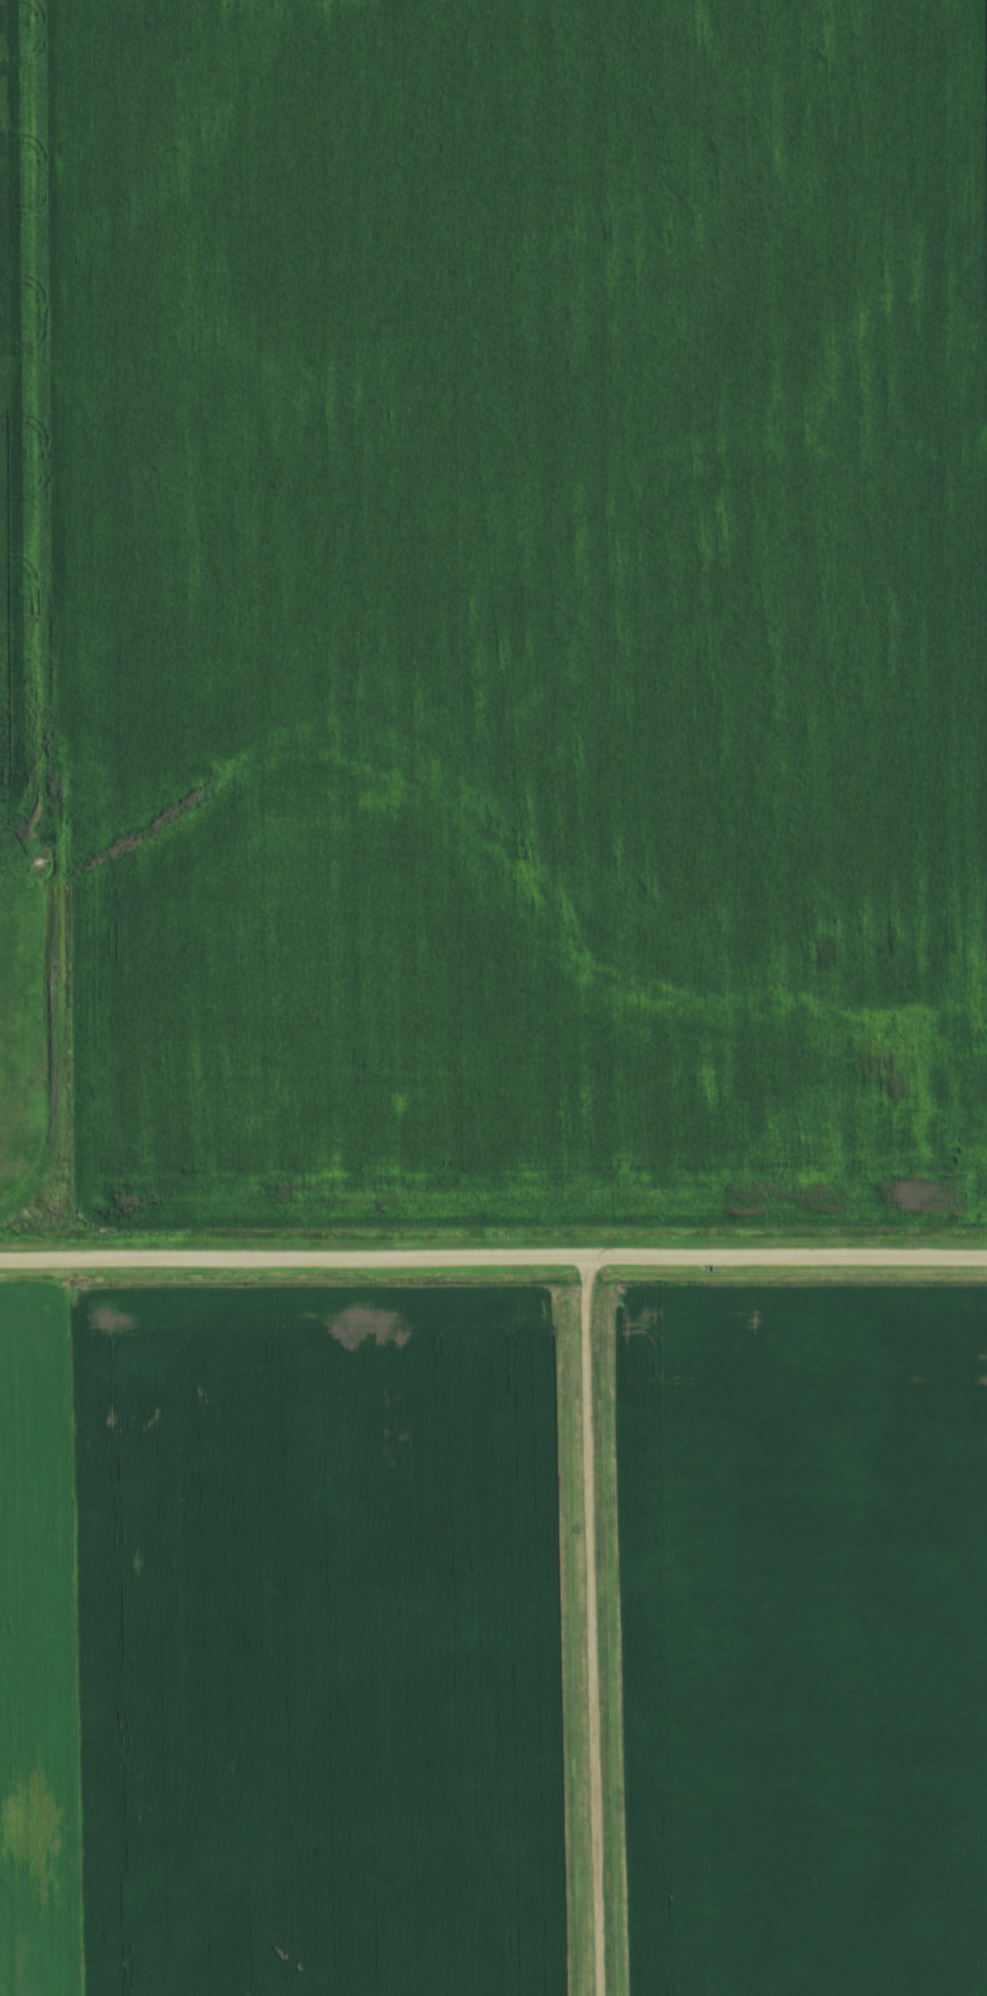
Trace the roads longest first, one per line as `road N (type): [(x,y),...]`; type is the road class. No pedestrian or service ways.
road 1 (residential): [(986,1259),(0,1261)]

